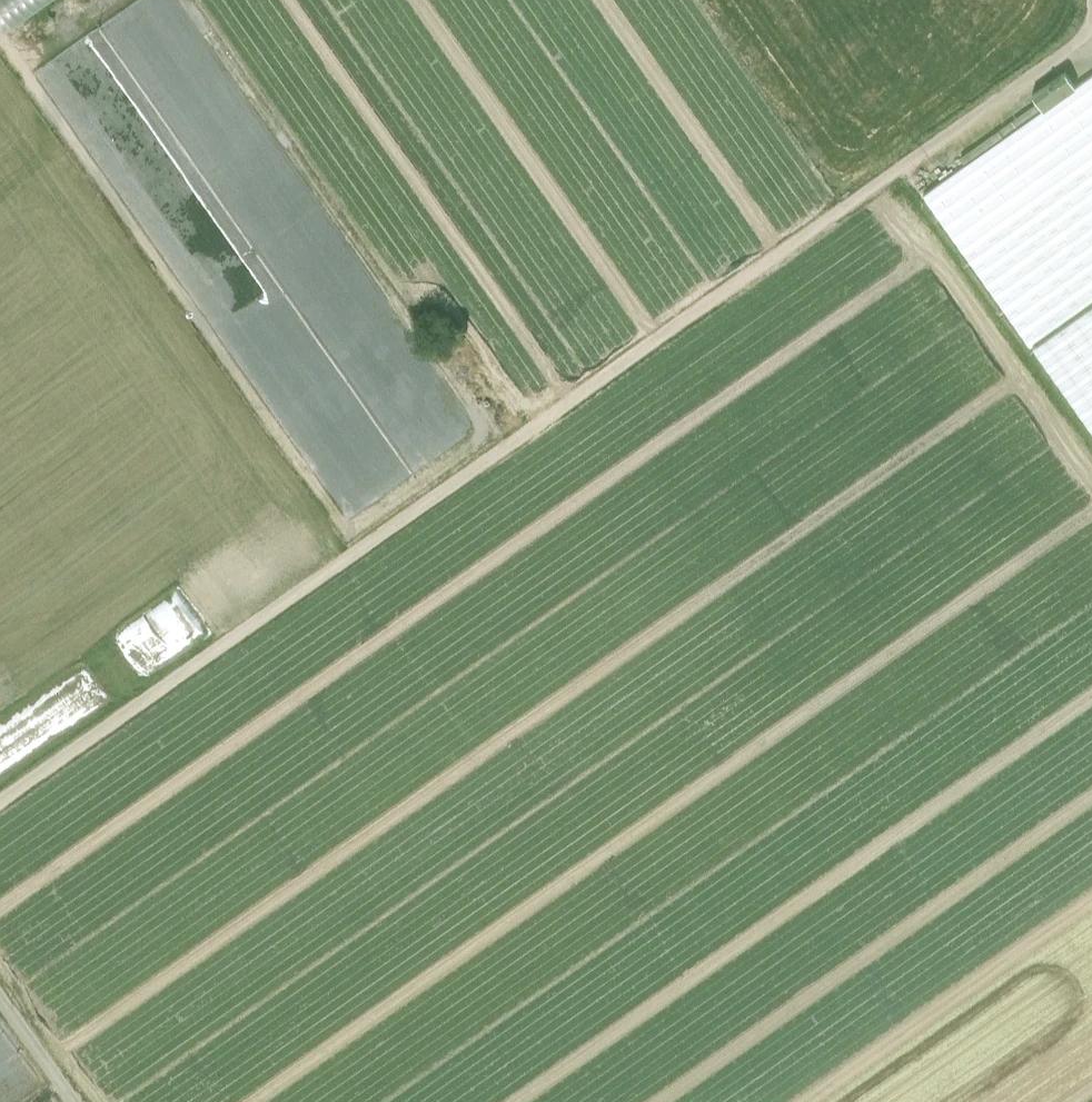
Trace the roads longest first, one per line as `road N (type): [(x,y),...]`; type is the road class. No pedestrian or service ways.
road 1 (track): [(1091,39),(0,803)]
road 2 (track): [(74,1101),(0,996)]

